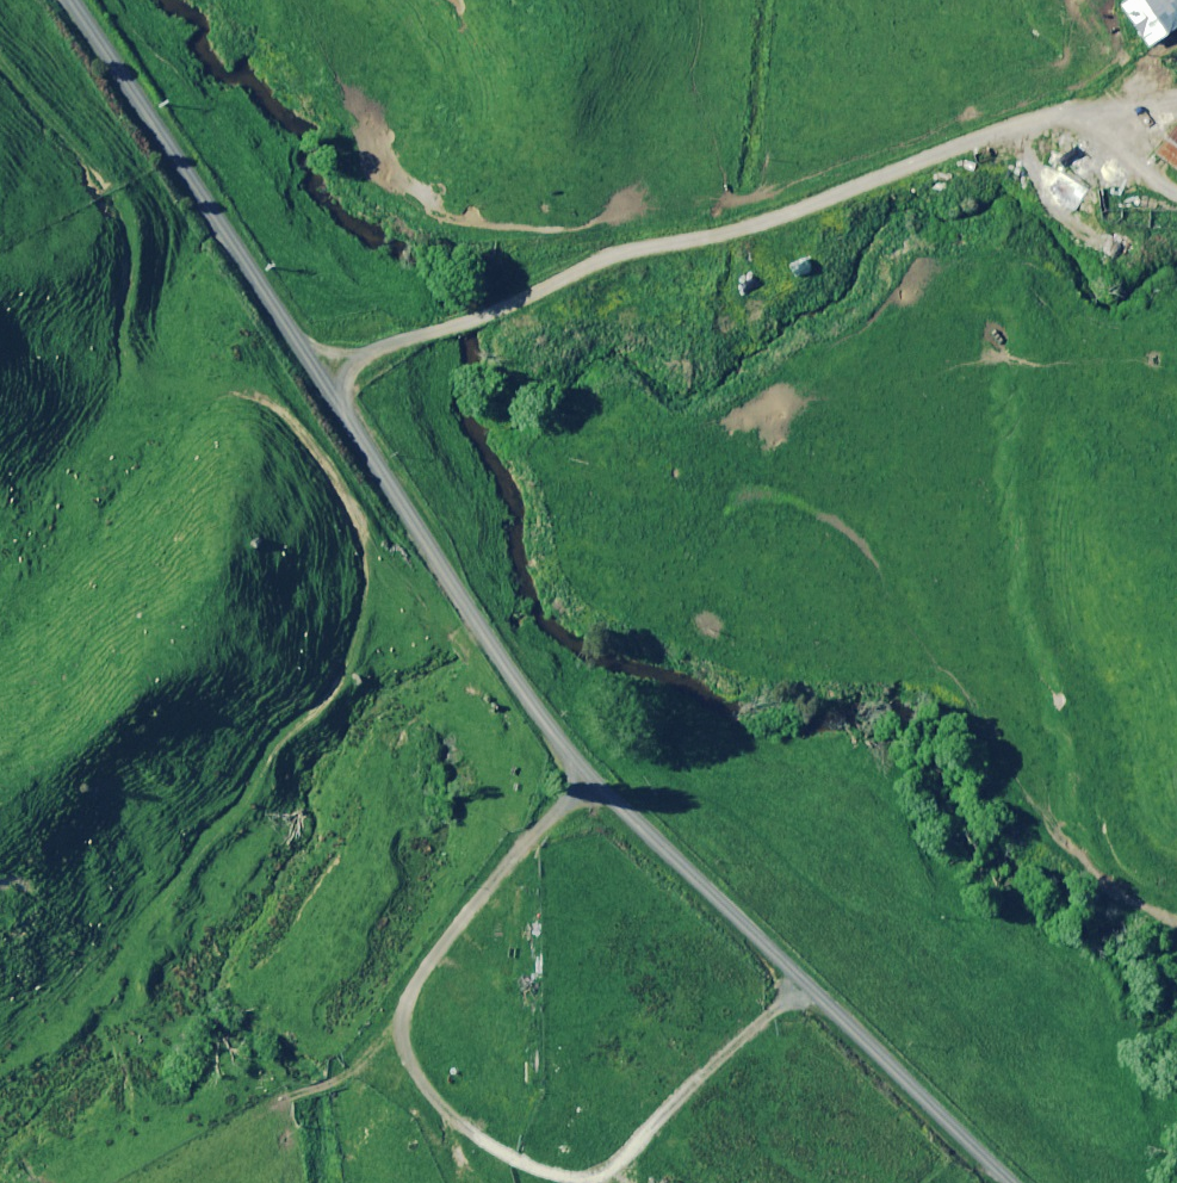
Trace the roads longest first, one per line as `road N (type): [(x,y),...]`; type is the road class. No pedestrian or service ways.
road 1 (unclassified): [(73,0),(551,732),(1014,1182)]
road 2 (track): [(320,371),(501,314),(604,262),(723,238),(1041,118),(1176,100)]
road 3 (track): [(578,766),(412,984),(409,1039),(437,1103),(468,1138),(499,1159),(589,1179),(804,980)]
road 4 (track): [(1068,117),(1109,137),(1176,195)]

